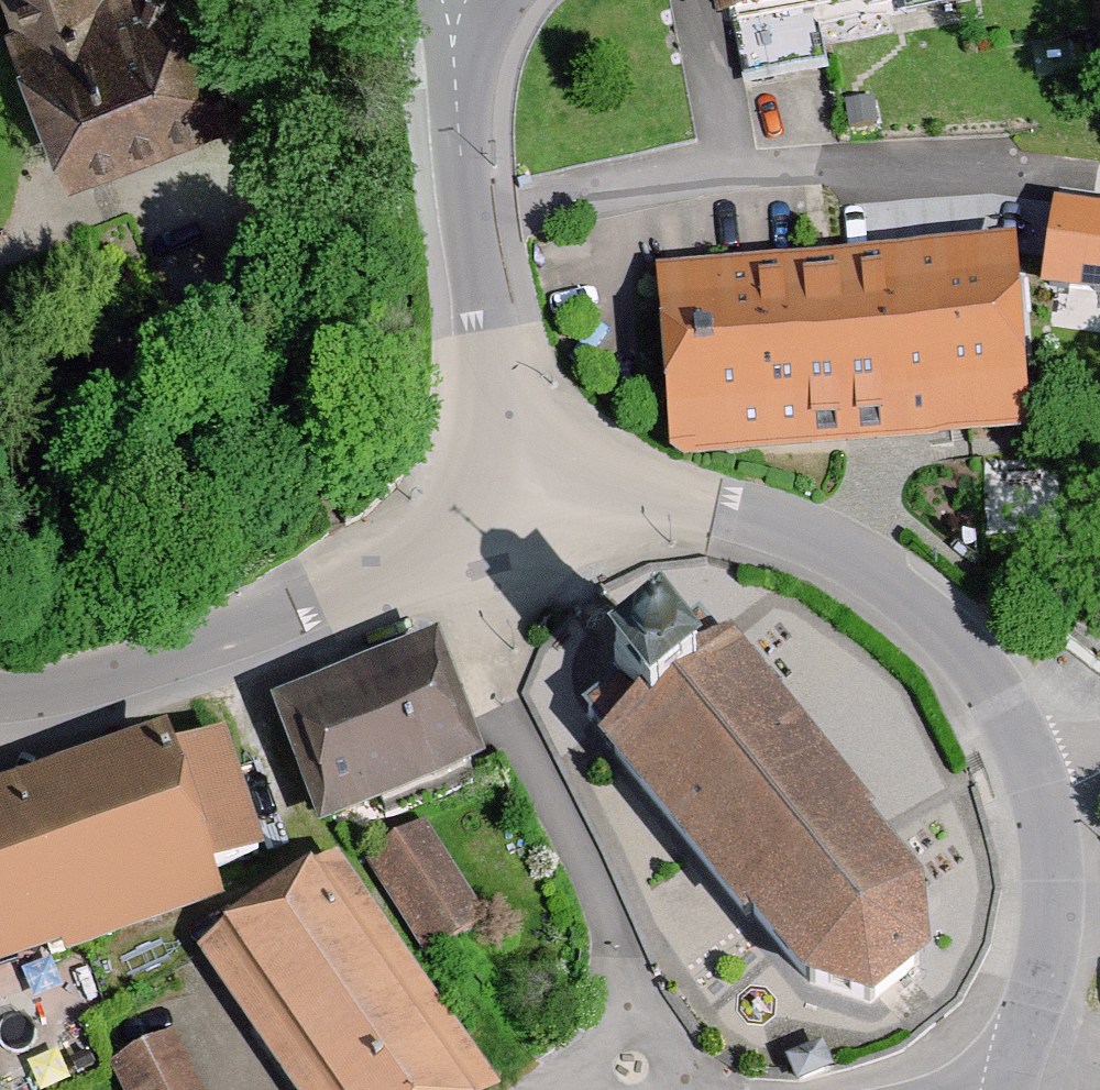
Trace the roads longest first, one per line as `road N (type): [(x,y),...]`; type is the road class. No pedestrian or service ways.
road 1 (residential): [(1099,172),(732,170),(481,206)]
road 2 (unclassified): [(1033,772),(966,652),(930,613),(846,553),(714,508),(533,484)]
road 3 (tertiary): [(533,484),(487,521),(358,581),(111,674),(0,699)]
road 4 (unclassified): [(1010,1078),(1052,912),(1050,842),(1033,772)]
road 5 (tertiary): [(533,484),(481,206)]
road 6 (tertiary): [(481,206),(463,90),(462,0)]

